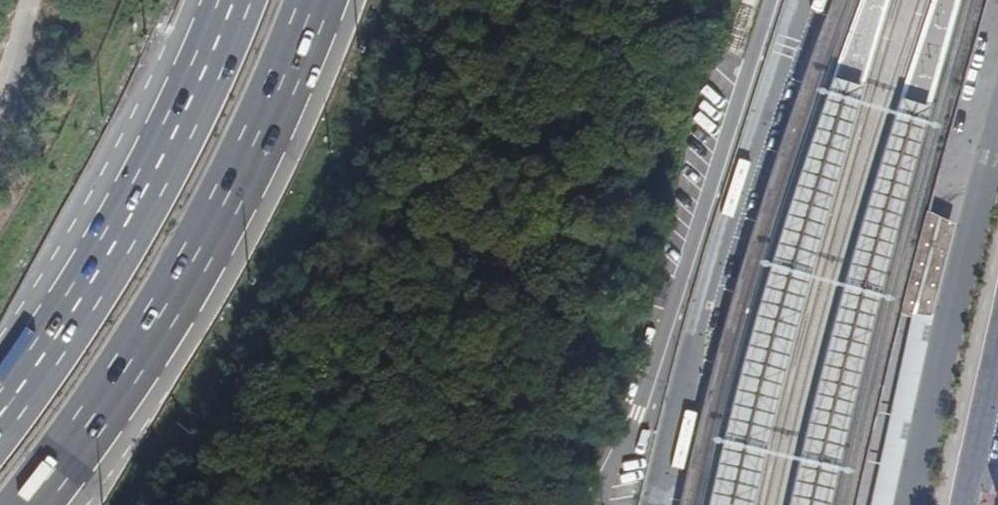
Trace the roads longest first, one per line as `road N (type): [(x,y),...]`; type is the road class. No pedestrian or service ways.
road 1 (motorway): [(27,504),(131,366),(283,86),(313,0)]
road 2 (motorway): [(226,0),(80,319),(0,426)]
road 3 (primary): [(997,349),(964,504)]

